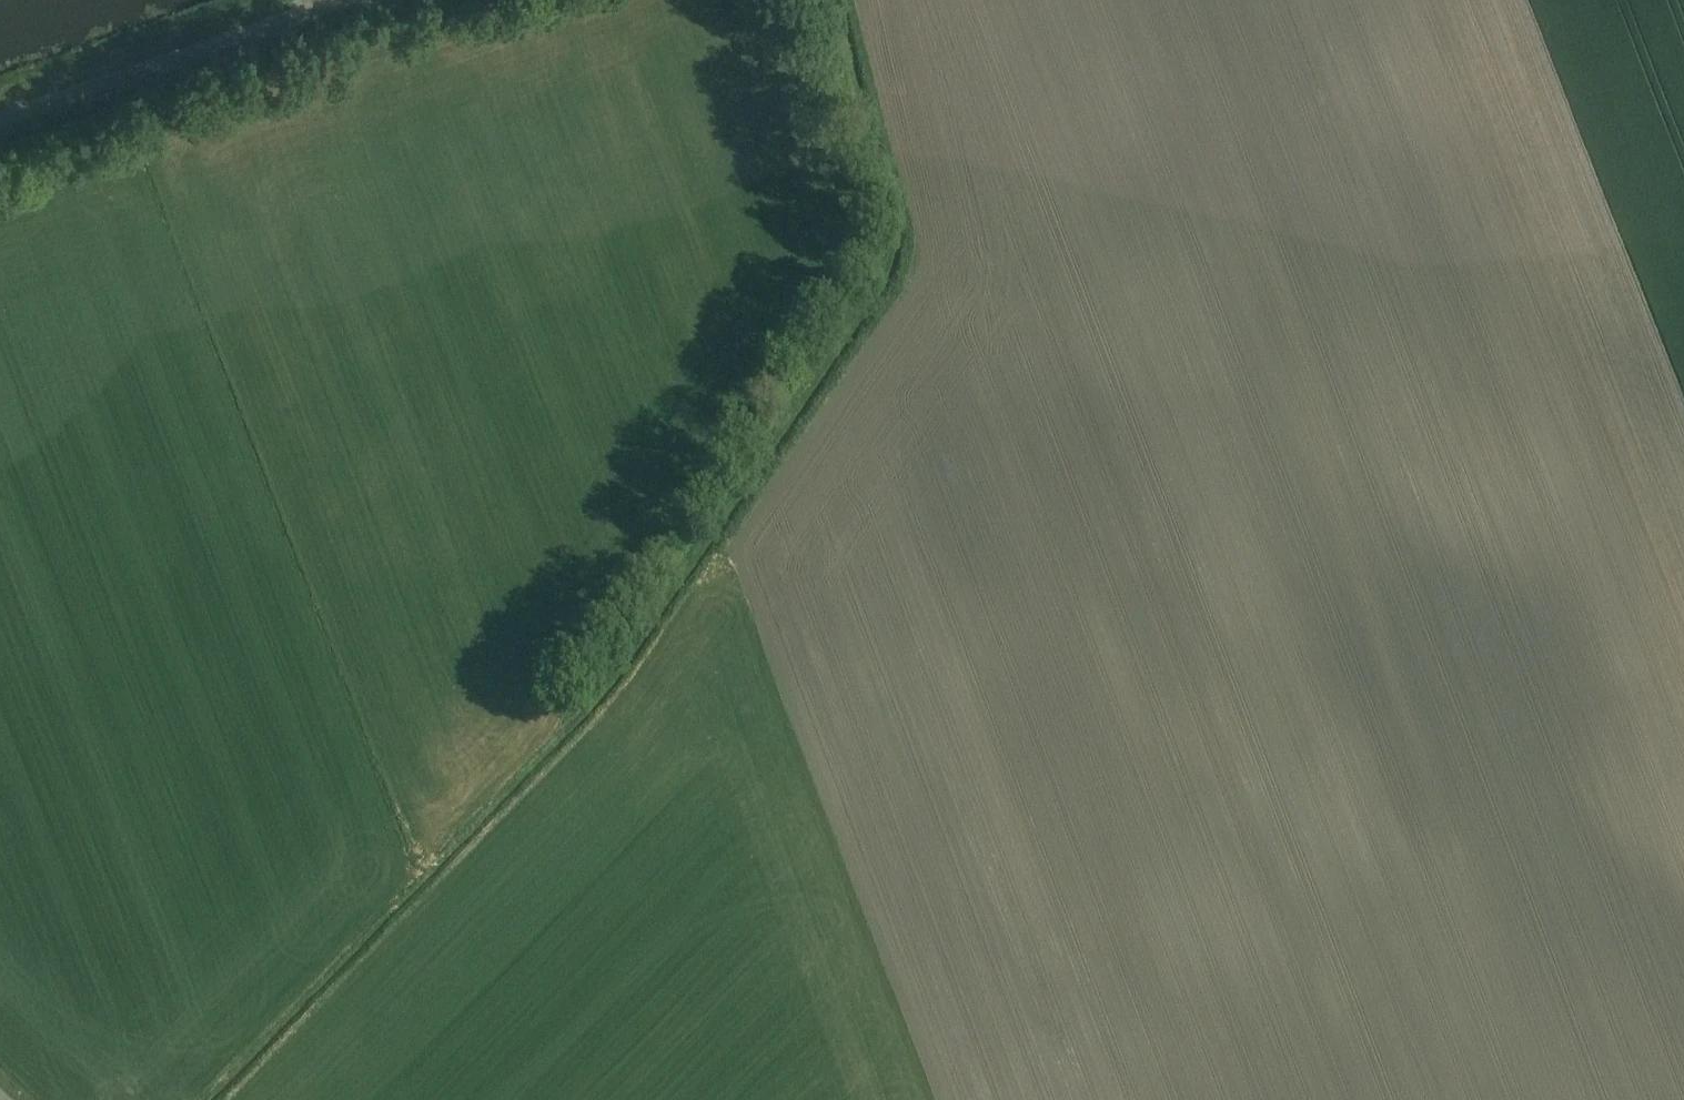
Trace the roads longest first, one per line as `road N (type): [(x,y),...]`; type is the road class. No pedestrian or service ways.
road 1 (unclassified): [(0,119),(338,0)]

